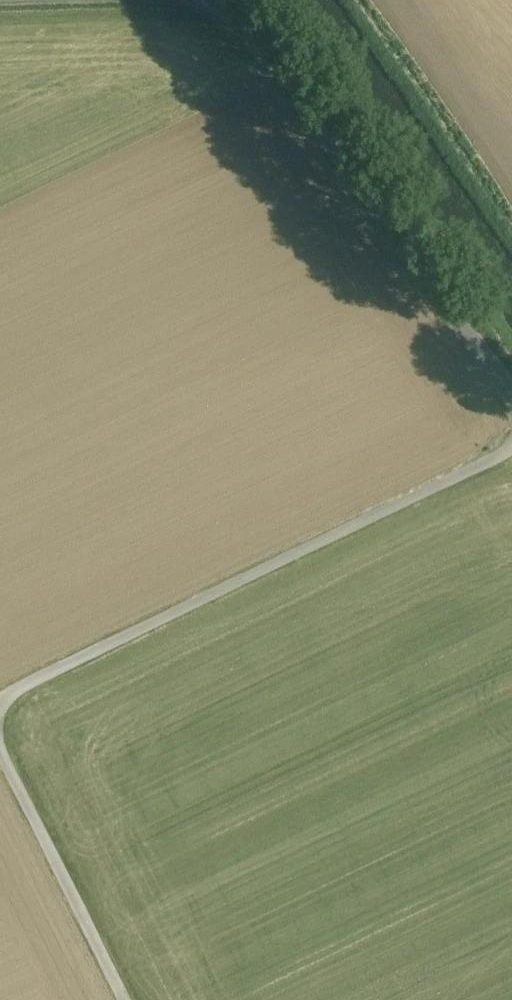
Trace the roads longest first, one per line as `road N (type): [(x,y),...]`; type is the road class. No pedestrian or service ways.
road 1 (unclassified): [(511,449),(12,692),(0,709)]
road 2 (unclassified): [(209,0),(257,41),(511,395)]
road 3 (unclassified): [(0,743),(125,999)]

